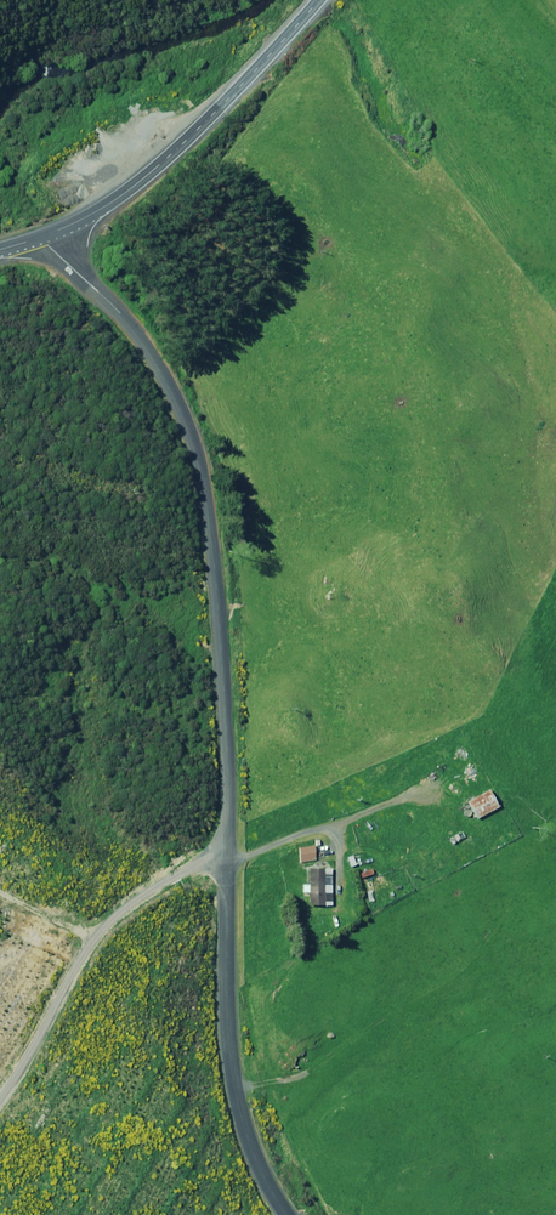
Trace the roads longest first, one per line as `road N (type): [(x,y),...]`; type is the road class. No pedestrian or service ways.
road 1 (unclassified): [(228,835),(217,606),(200,466),(179,402),(137,338),(49,238)]
road 2 (unclassified): [(286,1214),(249,1146),(231,1066),(228,835)]
road 3 (primary): [(310,0),(128,191),(49,238)]
road 4 (unclassified): [(228,835),(98,933),(0,1096)]

